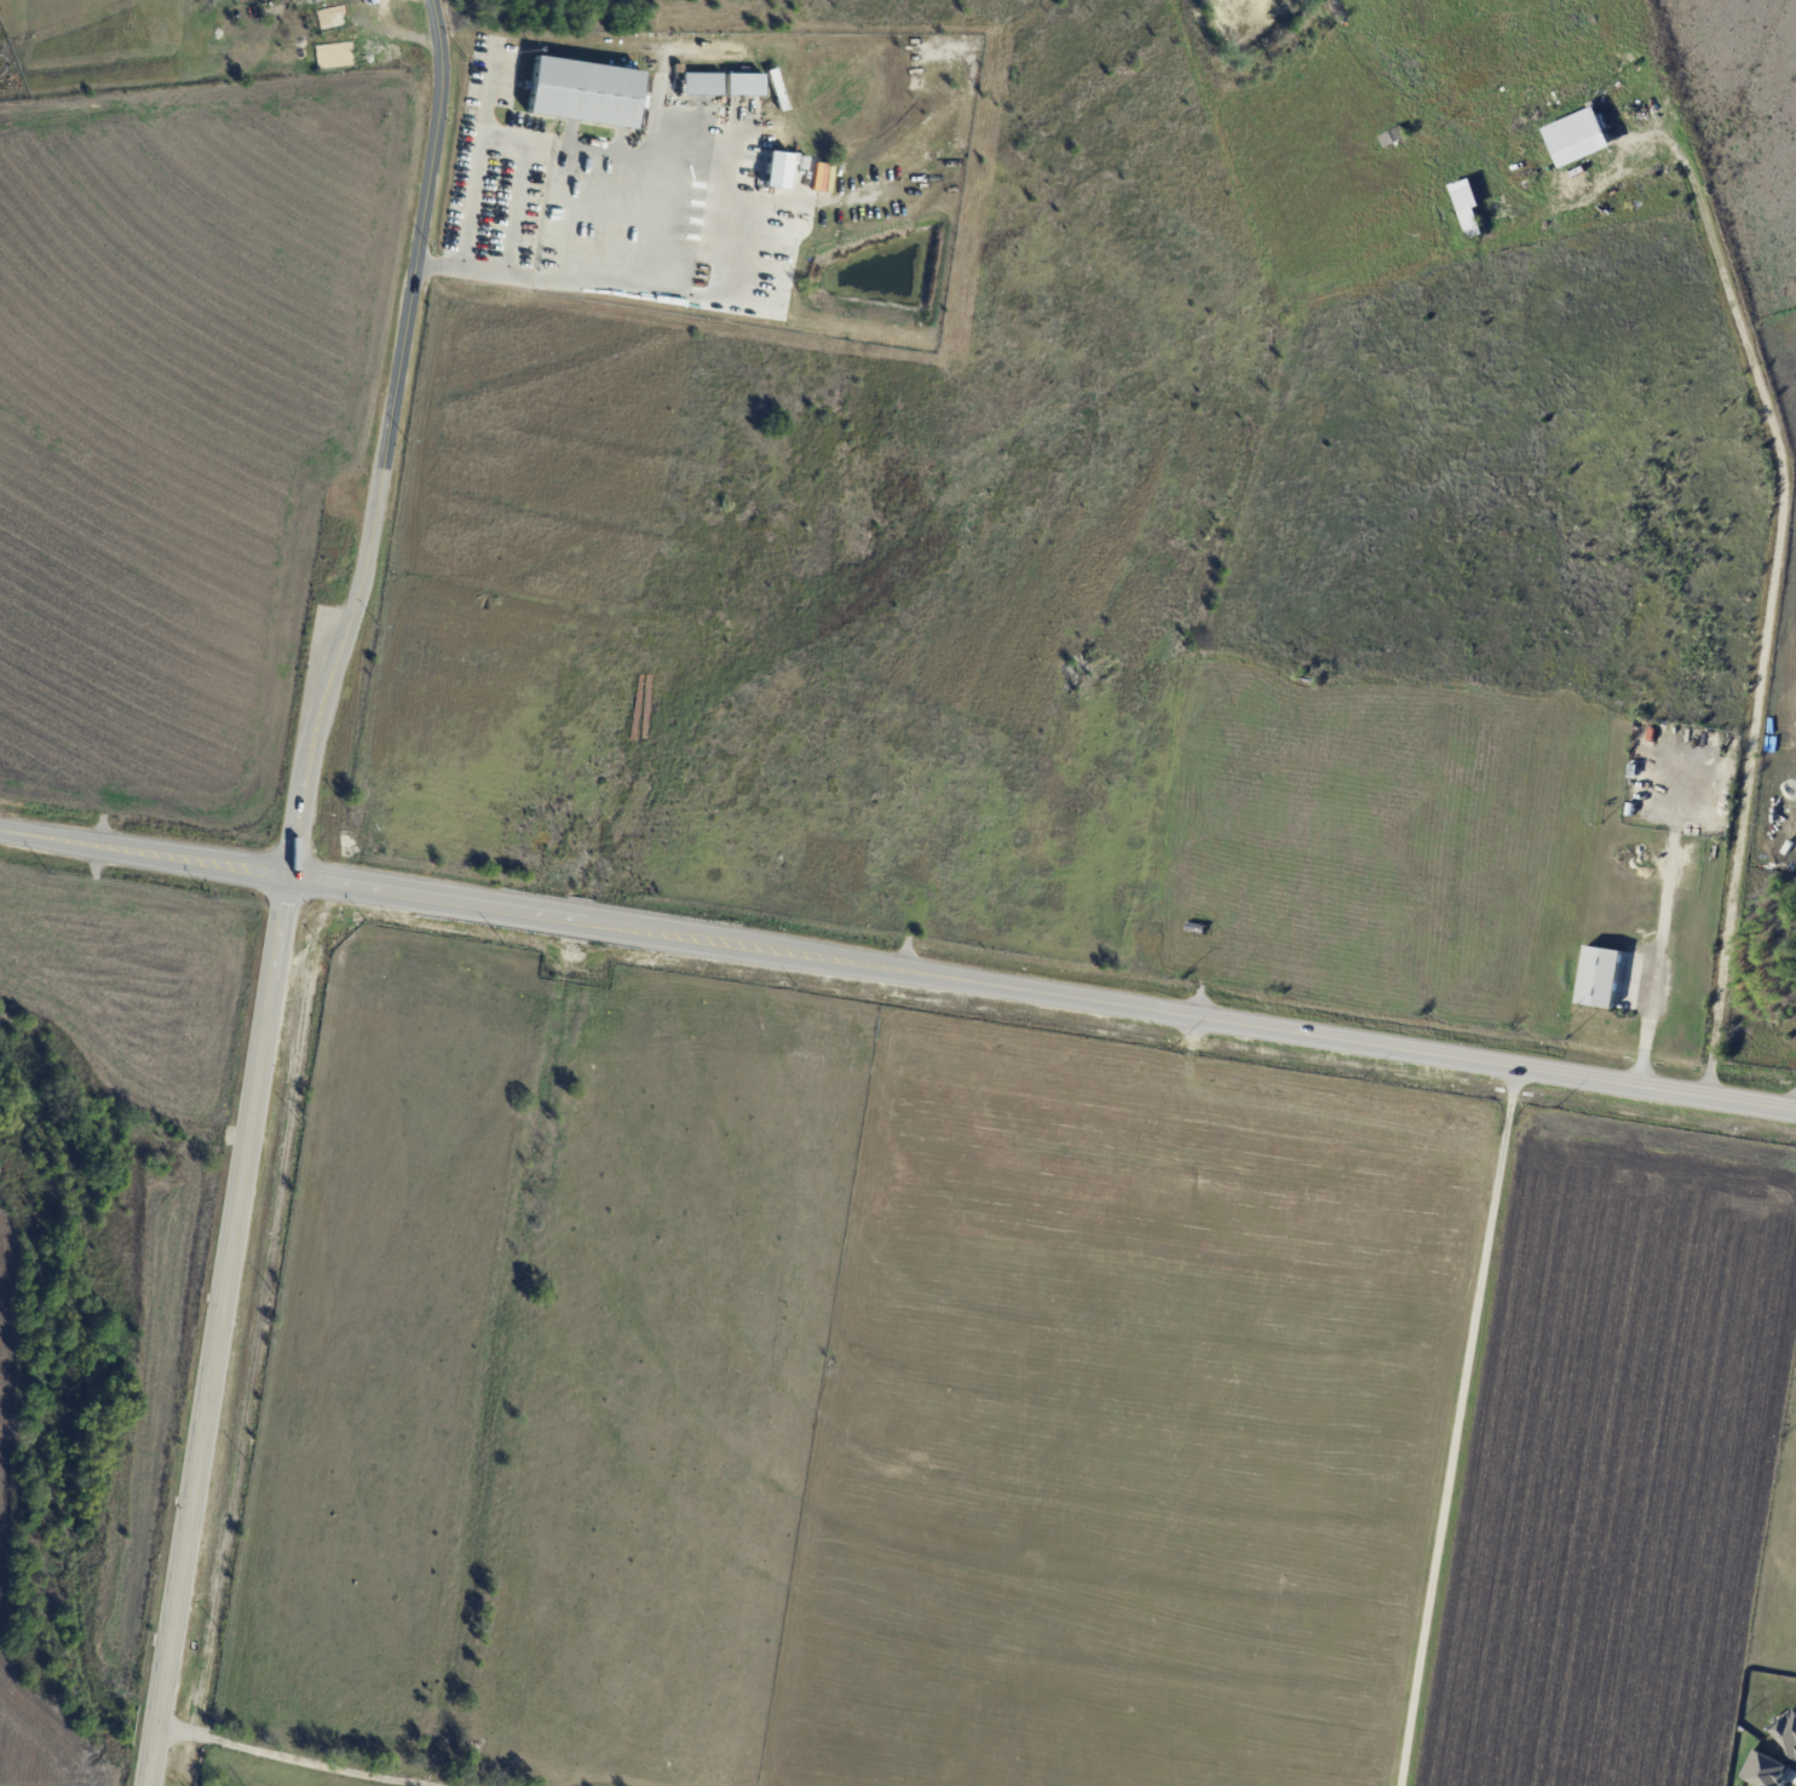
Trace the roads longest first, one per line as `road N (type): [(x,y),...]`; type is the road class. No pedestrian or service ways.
road 1 (tertiary): [(0,831),(1795,1111)]
road 2 (residential): [(148,1785),(288,875)]
road 3 (residential): [(288,875),(306,757),(369,547),(439,129),(442,73),(430,0)]

